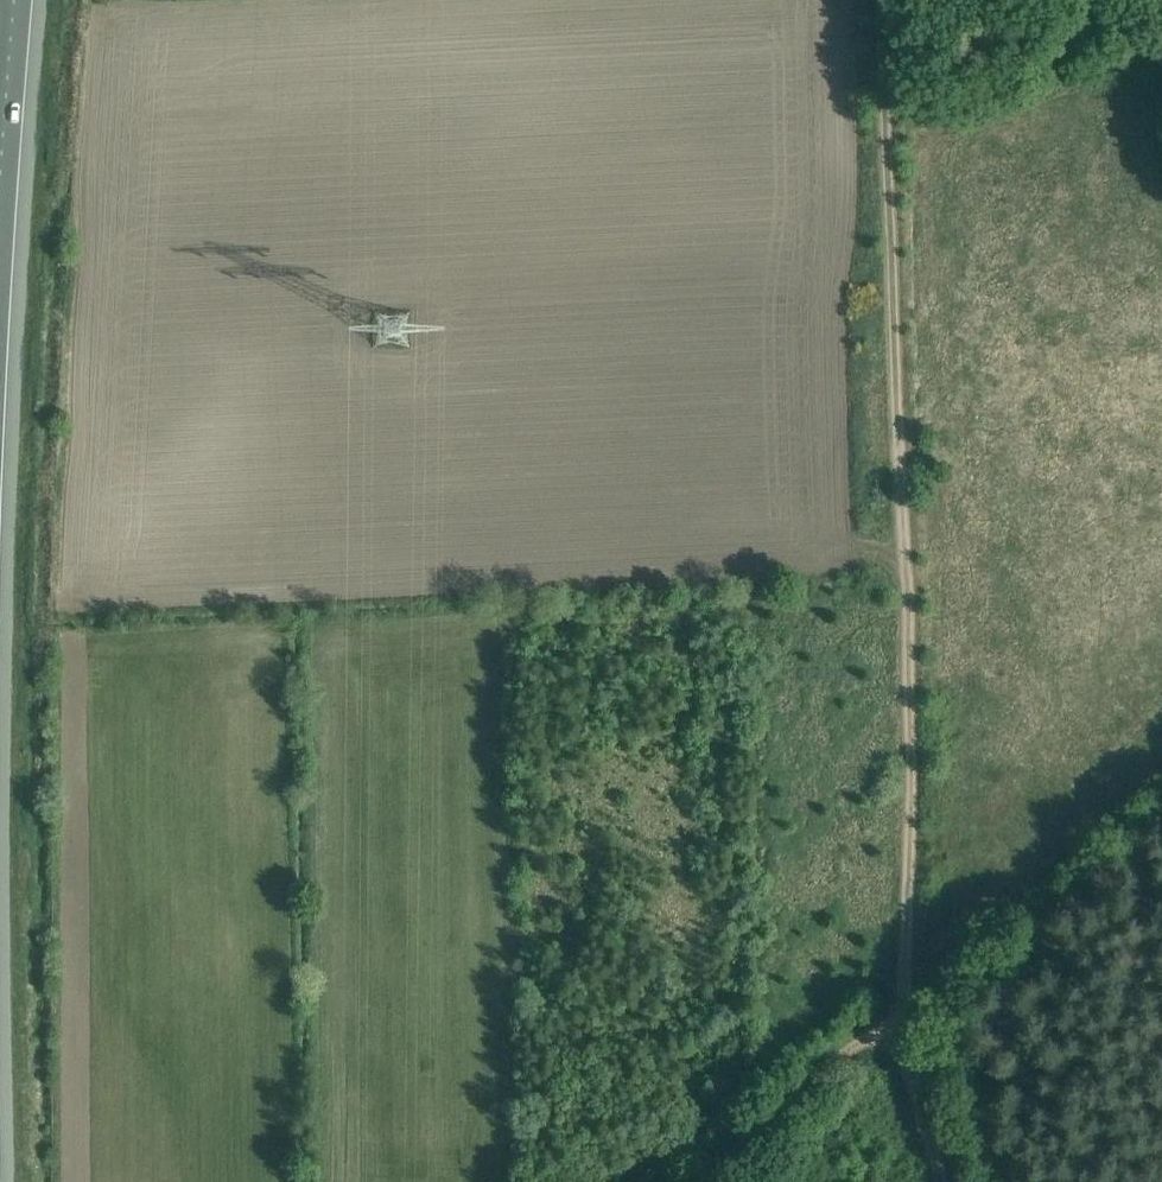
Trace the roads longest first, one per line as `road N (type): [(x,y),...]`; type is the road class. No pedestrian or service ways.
road 1 (track): [(881,0),(904,522),(906,1005)]
road 2 (track): [(1161,773),(906,1005)]
road 3 (track): [(906,1005),(837,1052),(698,1181)]
road 4 (track): [(906,1005),(947,1181)]

